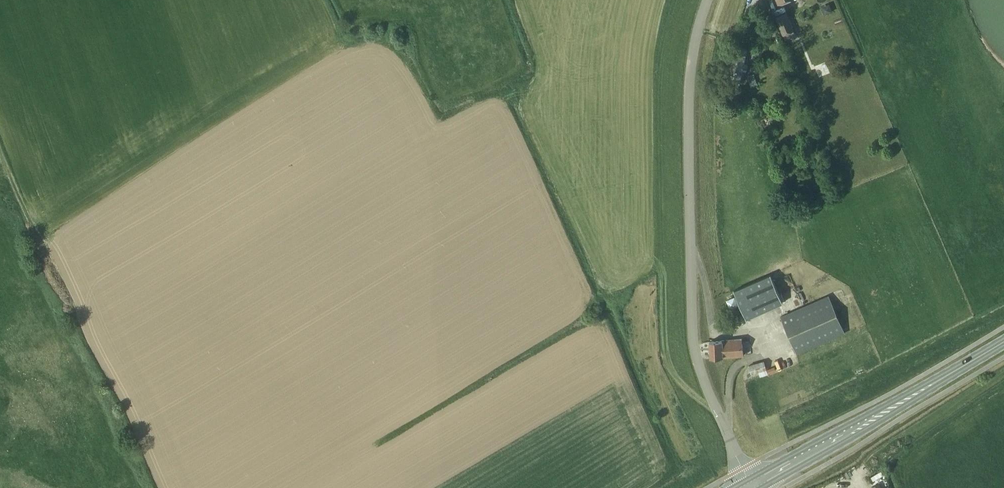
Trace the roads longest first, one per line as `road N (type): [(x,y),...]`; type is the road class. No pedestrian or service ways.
road 1 (unclassified): [(752,487),(707,389),(693,329),(690,94),(708,0)]
road 2 (primary): [(752,487),(1003,340)]

